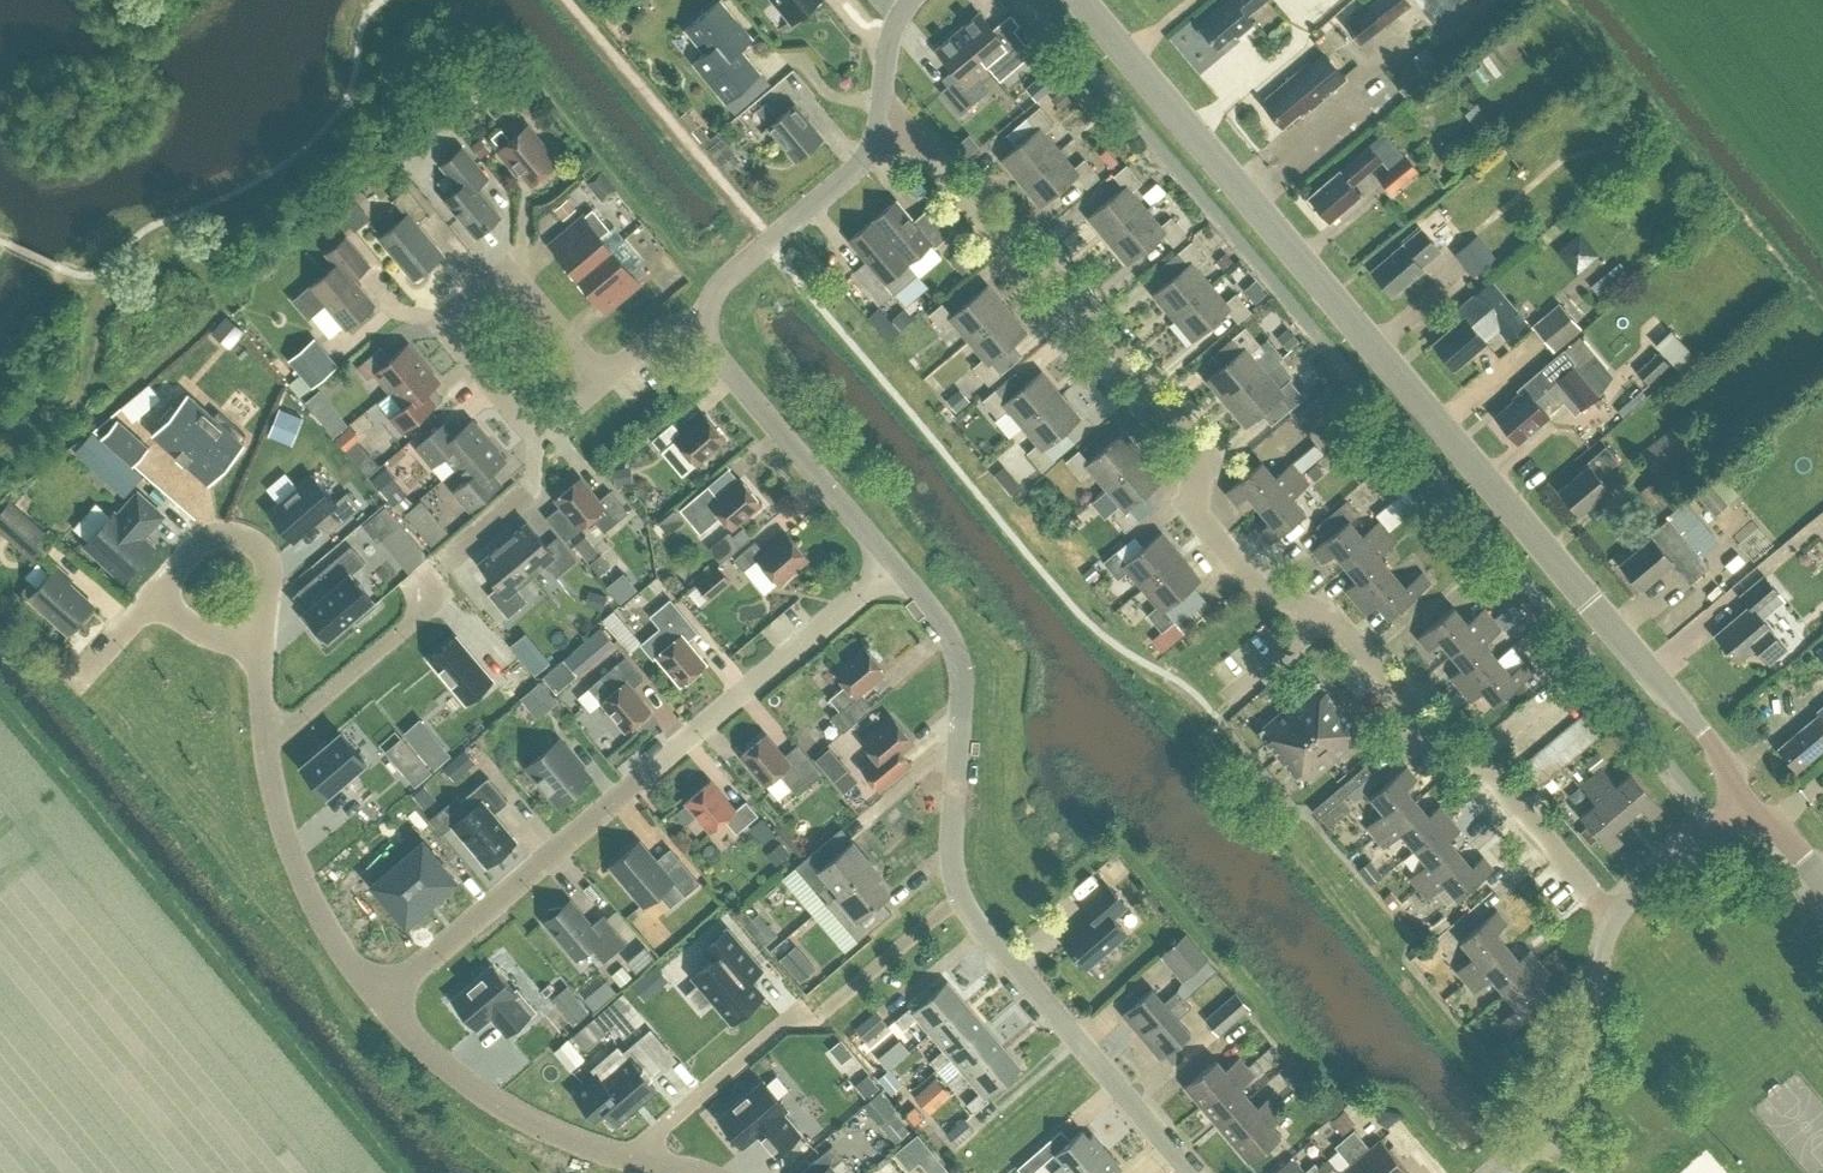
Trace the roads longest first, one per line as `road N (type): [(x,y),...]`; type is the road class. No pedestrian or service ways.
road 1 (residential): [(1608,916),(1477,758),(1443,744),(1353,637),(1320,613),(1271,597),(1199,518),(1198,457),(1181,415),(1050,268),(1004,242),(887,101)]
road 2 (tertiary): [(1749,797),(1081,0)]
road 3 (residential): [(892,567),(948,631),(962,686),(951,847),(959,898),(1191,1172)]
road 4 (residential): [(380,1001),(892,567)]
road 5 (residential): [(267,745),(424,611),(436,568),(532,489),(538,427)]
road 6 (residential): [(688,1172),(521,1116),(449,1068),(380,1001)]
road 7 (residential): [(538,427),(465,348),(458,316),(500,280),(522,284),(605,378)]
road 8 (residential): [(709,321),(713,349),(731,374),(892,567)]
road 9 (residential): [(1491,1172),(1567,1108),(1584,1068),(1608,916)]
road 10 (residential): [(709,321),(724,281),(870,151),(887,101)]
road 11 (residential): [(380,1001),(313,903),(267,745)]
road 12 (residential): [(261,647),(269,571),(246,540),(199,545),(153,596)]
road 13 (residential): [(1608,916),(1749,797)]
road 14 (residential): [(153,596),(199,630),(261,647)]
road 15 (residential): [(605,378),(662,336),(709,321)]

